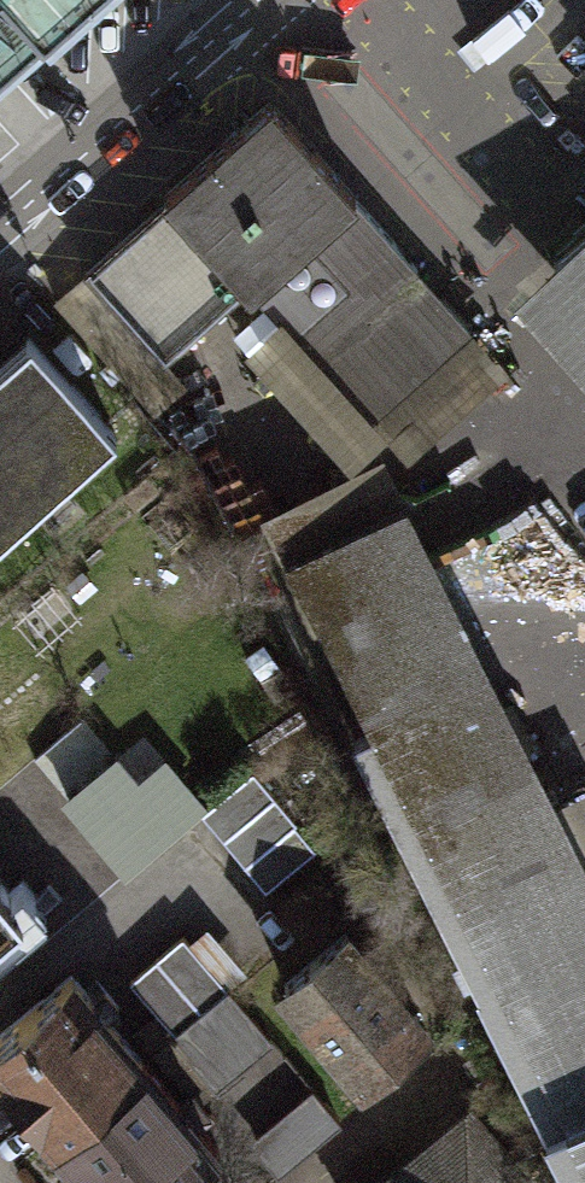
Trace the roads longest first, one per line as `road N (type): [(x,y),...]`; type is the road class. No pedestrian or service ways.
road 1 (residential): [(0,228),(251,0)]

